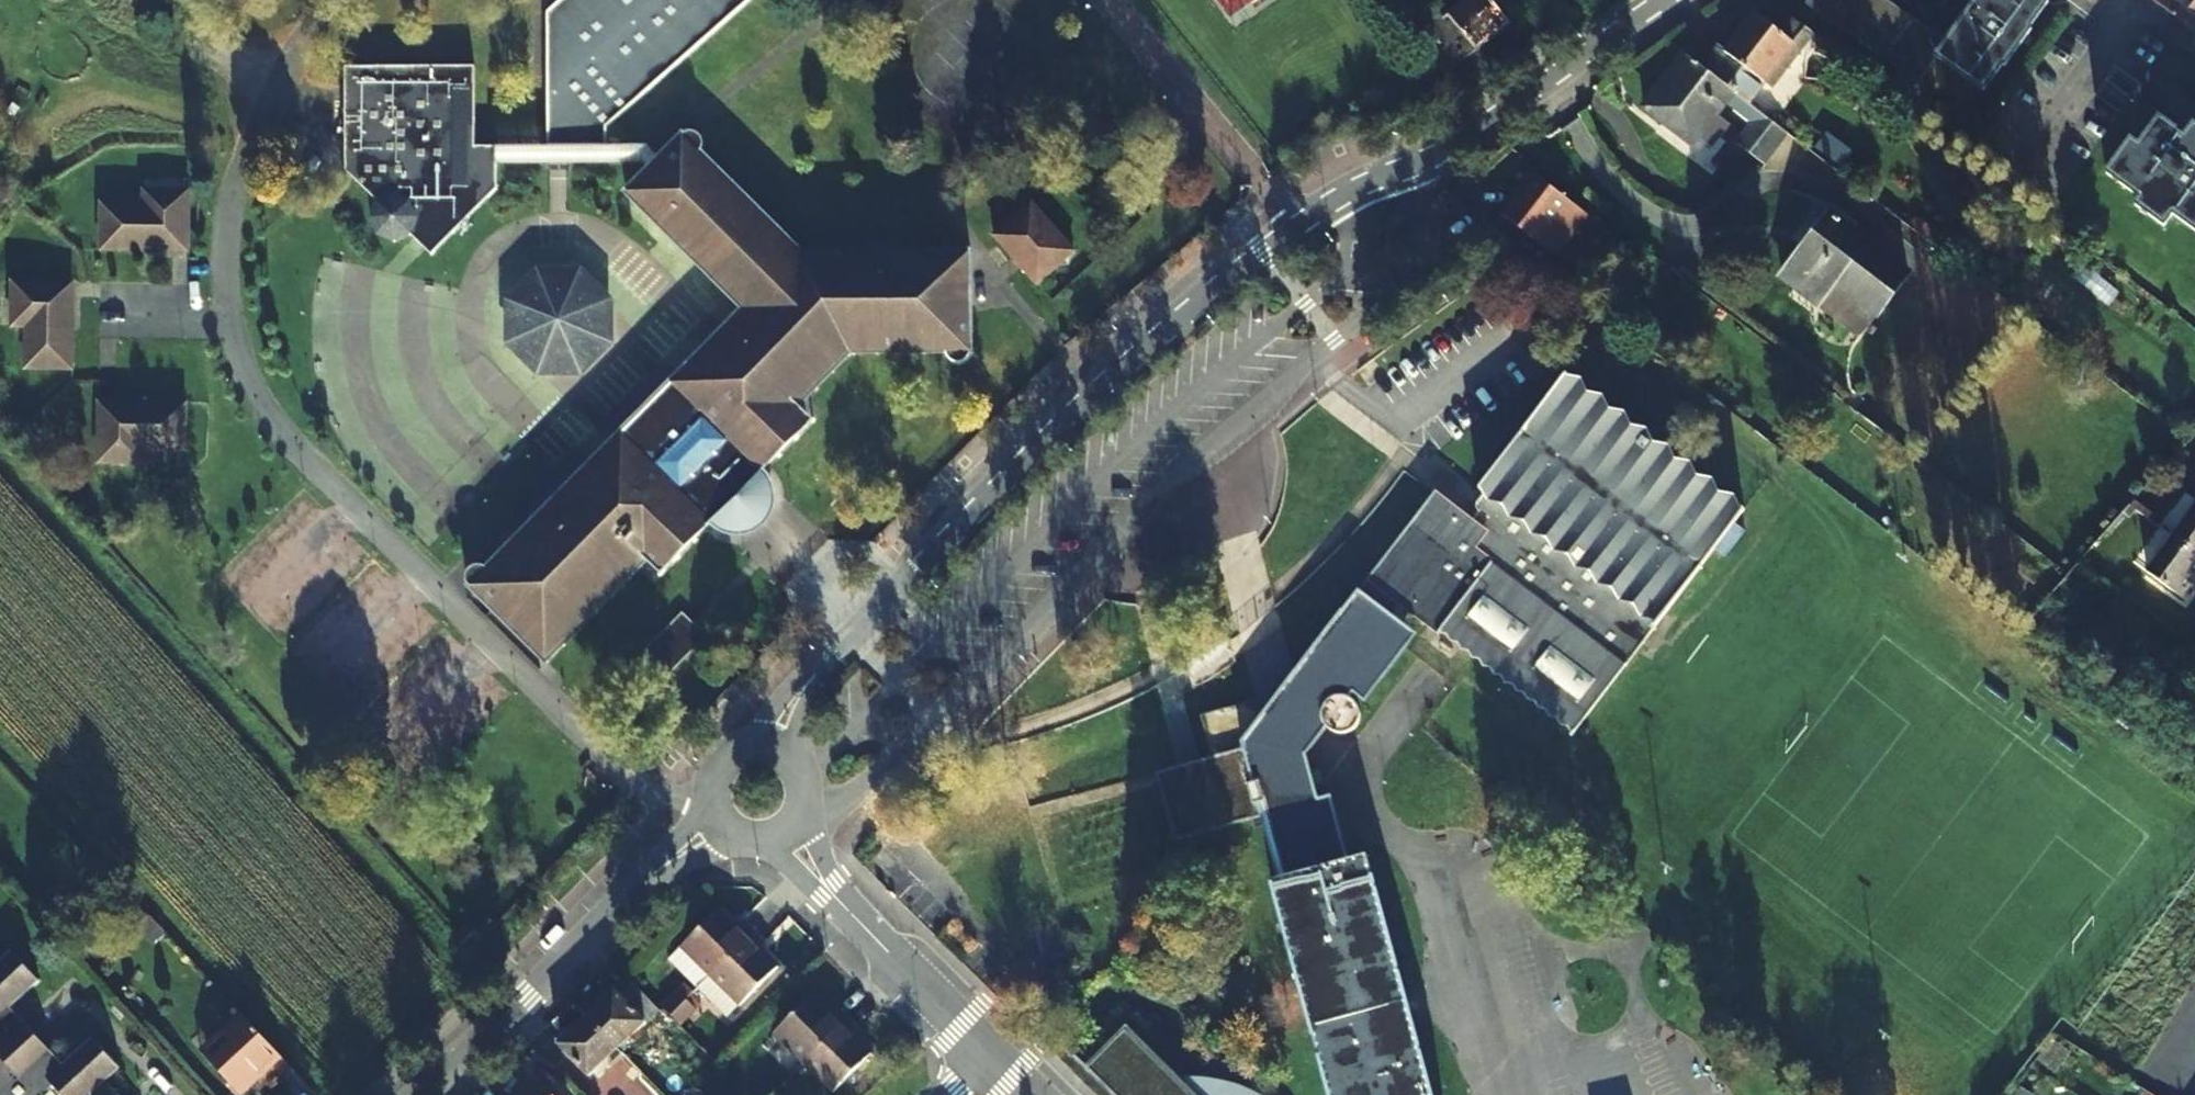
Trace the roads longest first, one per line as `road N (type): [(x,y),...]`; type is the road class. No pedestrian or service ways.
road 1 (residential): [(1661,0),(1449,145),(1335,198),(1216,289),(1115,375),(822,670)]
road 2 (residential): [(654,873),(421,1094)]
road 3 (residential): [(836,893),(991,1055)]
road 4 (residential): [(2107,0),(2112,27),(2104,51),(2029,168)]

